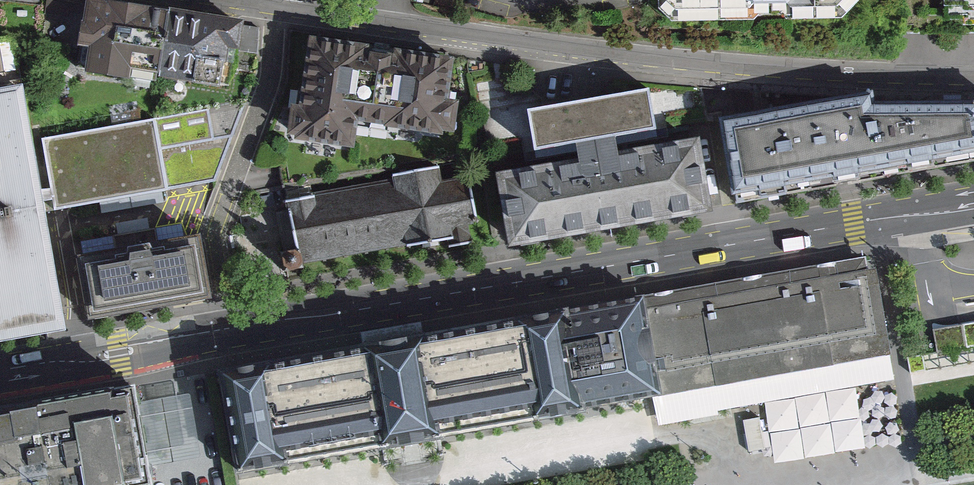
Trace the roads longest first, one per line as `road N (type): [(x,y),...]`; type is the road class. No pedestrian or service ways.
road 1 (primary): [(0,372),(973,205)]
road 2 (residential): [(973,77),(662,58),(238,0)]

